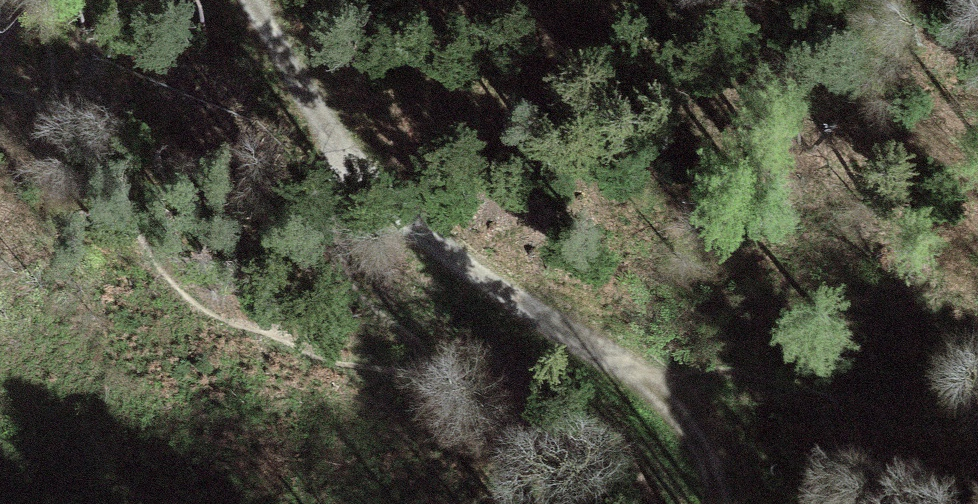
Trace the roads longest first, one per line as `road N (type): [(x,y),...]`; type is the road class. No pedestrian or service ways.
road 1 (track): [(331,134),(375,186),(514,294),(617,353),(669,396)]
road 2 (track): [(245,0),(331,134)]
road 3 (track): [(669,396),(718,470),(725,503)]

